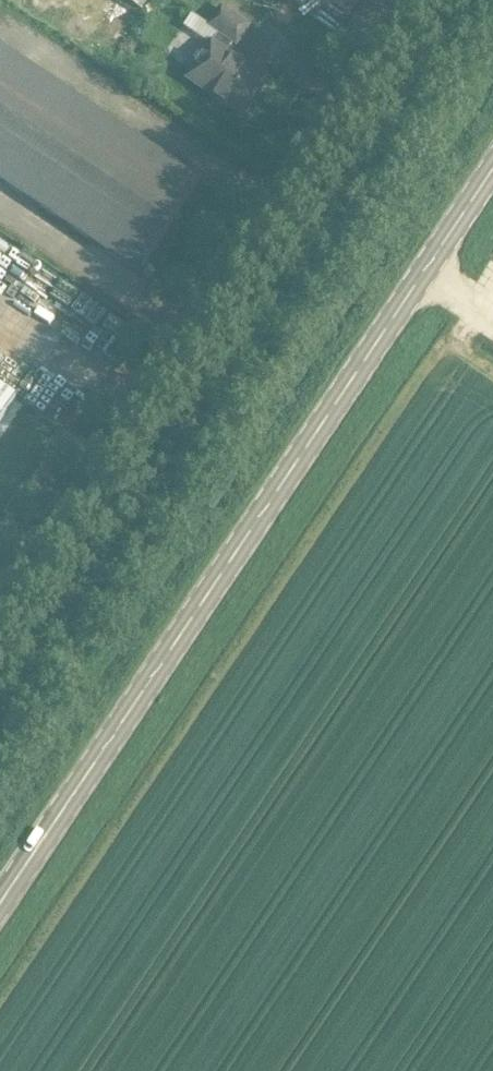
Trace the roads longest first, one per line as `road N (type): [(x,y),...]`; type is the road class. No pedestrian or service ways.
road 1 (unclassified): [(0,610),(407,0)]
road 2 (secondary): [(114,727),(492,164)]
road 3 (secondary): [(0,897),(114,727)]
road 4 (unclassified): [(0,648),(114,727)]

